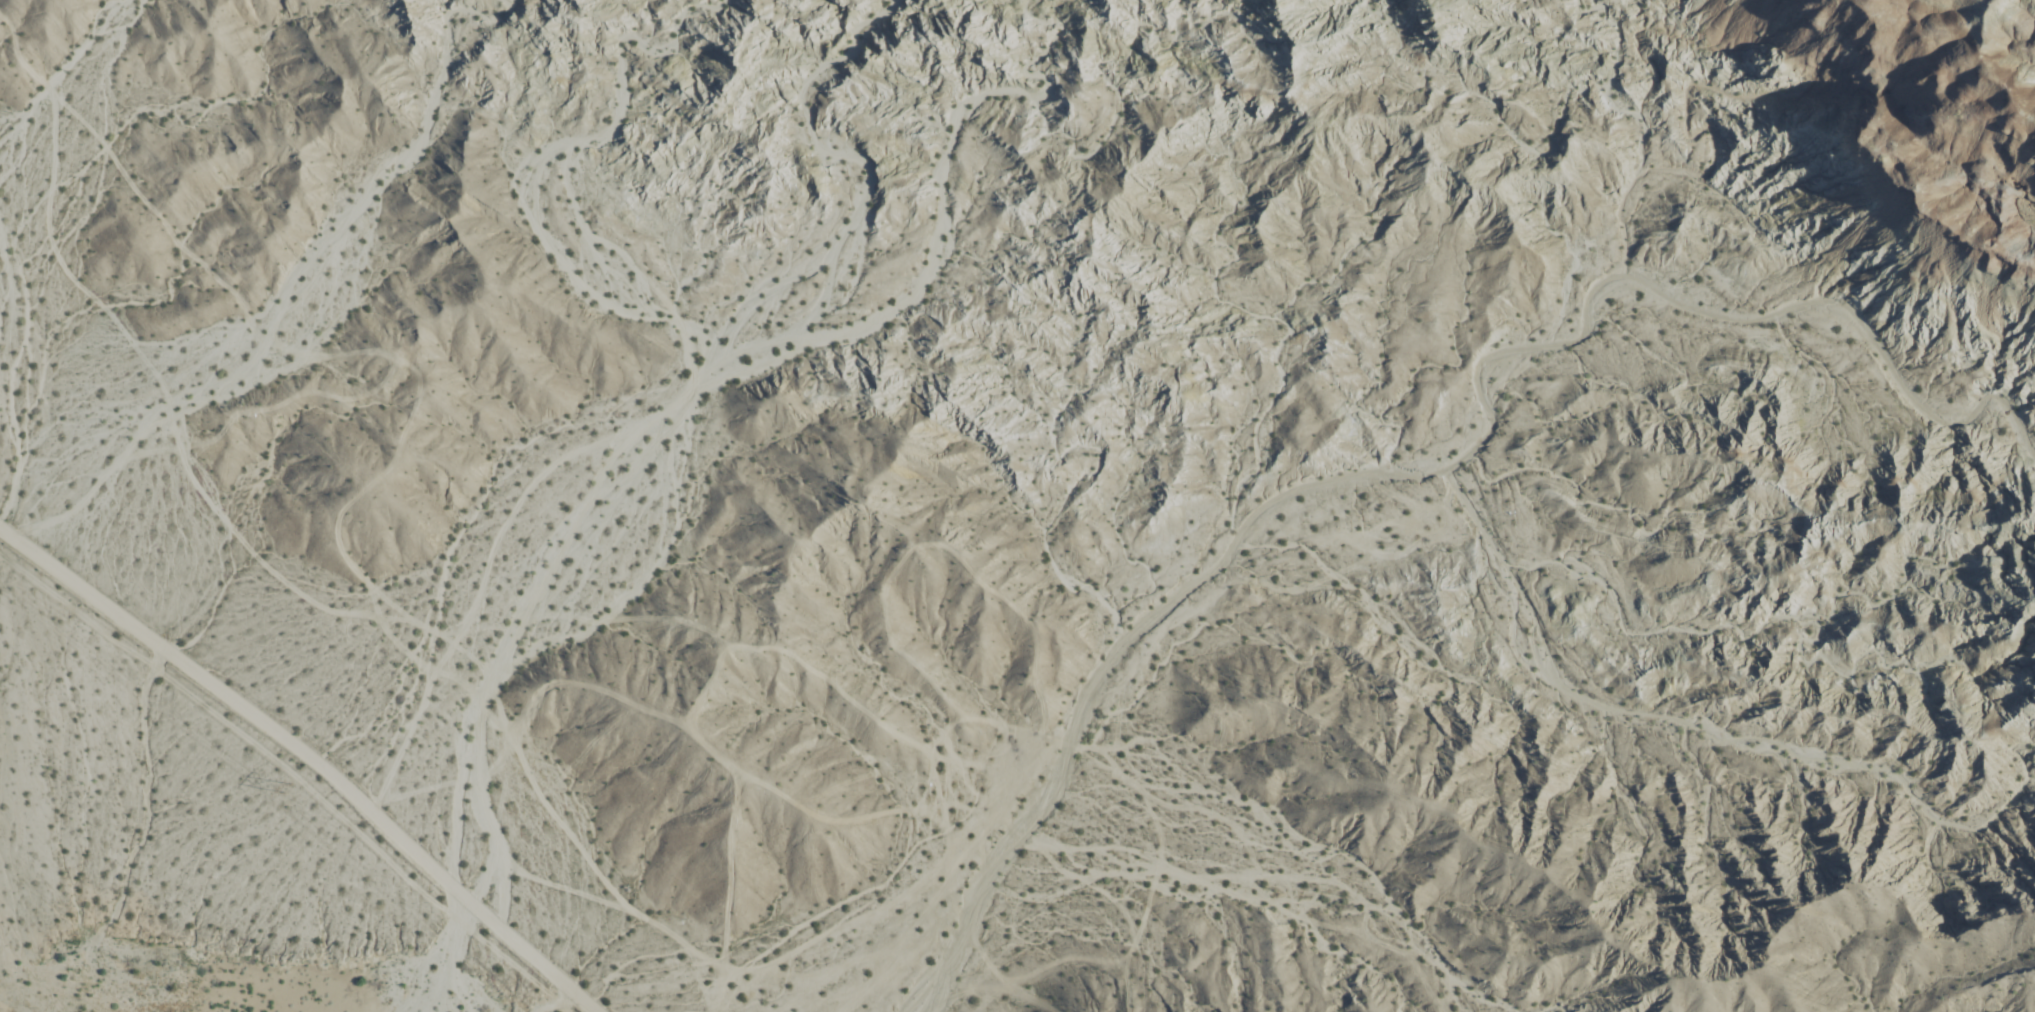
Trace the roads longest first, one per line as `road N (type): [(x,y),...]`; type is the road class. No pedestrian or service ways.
road 1 (residential): [(602,1011),(261,719),(0,522)]

